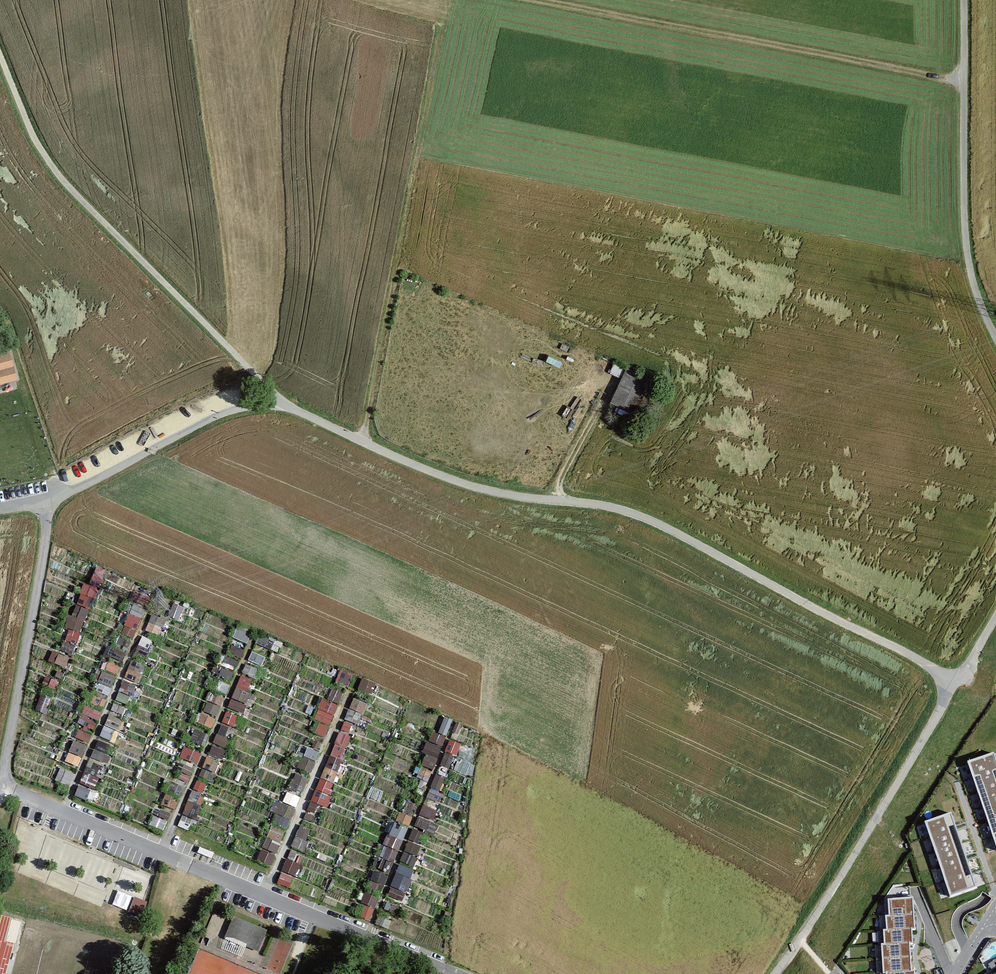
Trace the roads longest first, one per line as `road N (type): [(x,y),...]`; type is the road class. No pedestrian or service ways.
road 1 (unclassified): [(954,684),(631,512),(429,475),(279,402)]
road 2 (unclassified): [(455,973),(1,786)]
road 3 (track): [(452,0),(361,442)]
road 4 (unclassified): [(279,402),(35,141),(0,55)]
road 5 (track): [(964,82),(541,0)]
road 6 (unclassified): [(995,338),(965,241),(964,0)]
road 7 (unclassified): [(954,684),(774,973)]
road 8 (unclassified): [(47,502),(1,786)]
road 9 (unclassified): [(279,402),(227,412),(47,502)]

